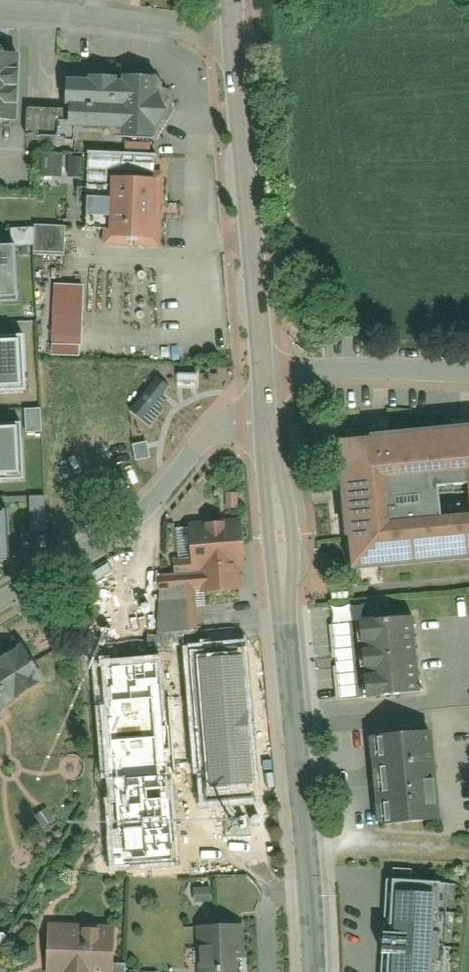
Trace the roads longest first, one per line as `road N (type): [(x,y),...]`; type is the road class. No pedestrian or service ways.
road 1 (tertiary): [(309,971),(267,415)]
road 2 (residential): [(267,415),(210,441),(135,533),(0,611)]
road 3 (tertiary): [(265,376),(233,42)]
road 4 (residential): [(233,42),(0,16)]
road 5 (residential): [(468,371),(265,376)]

